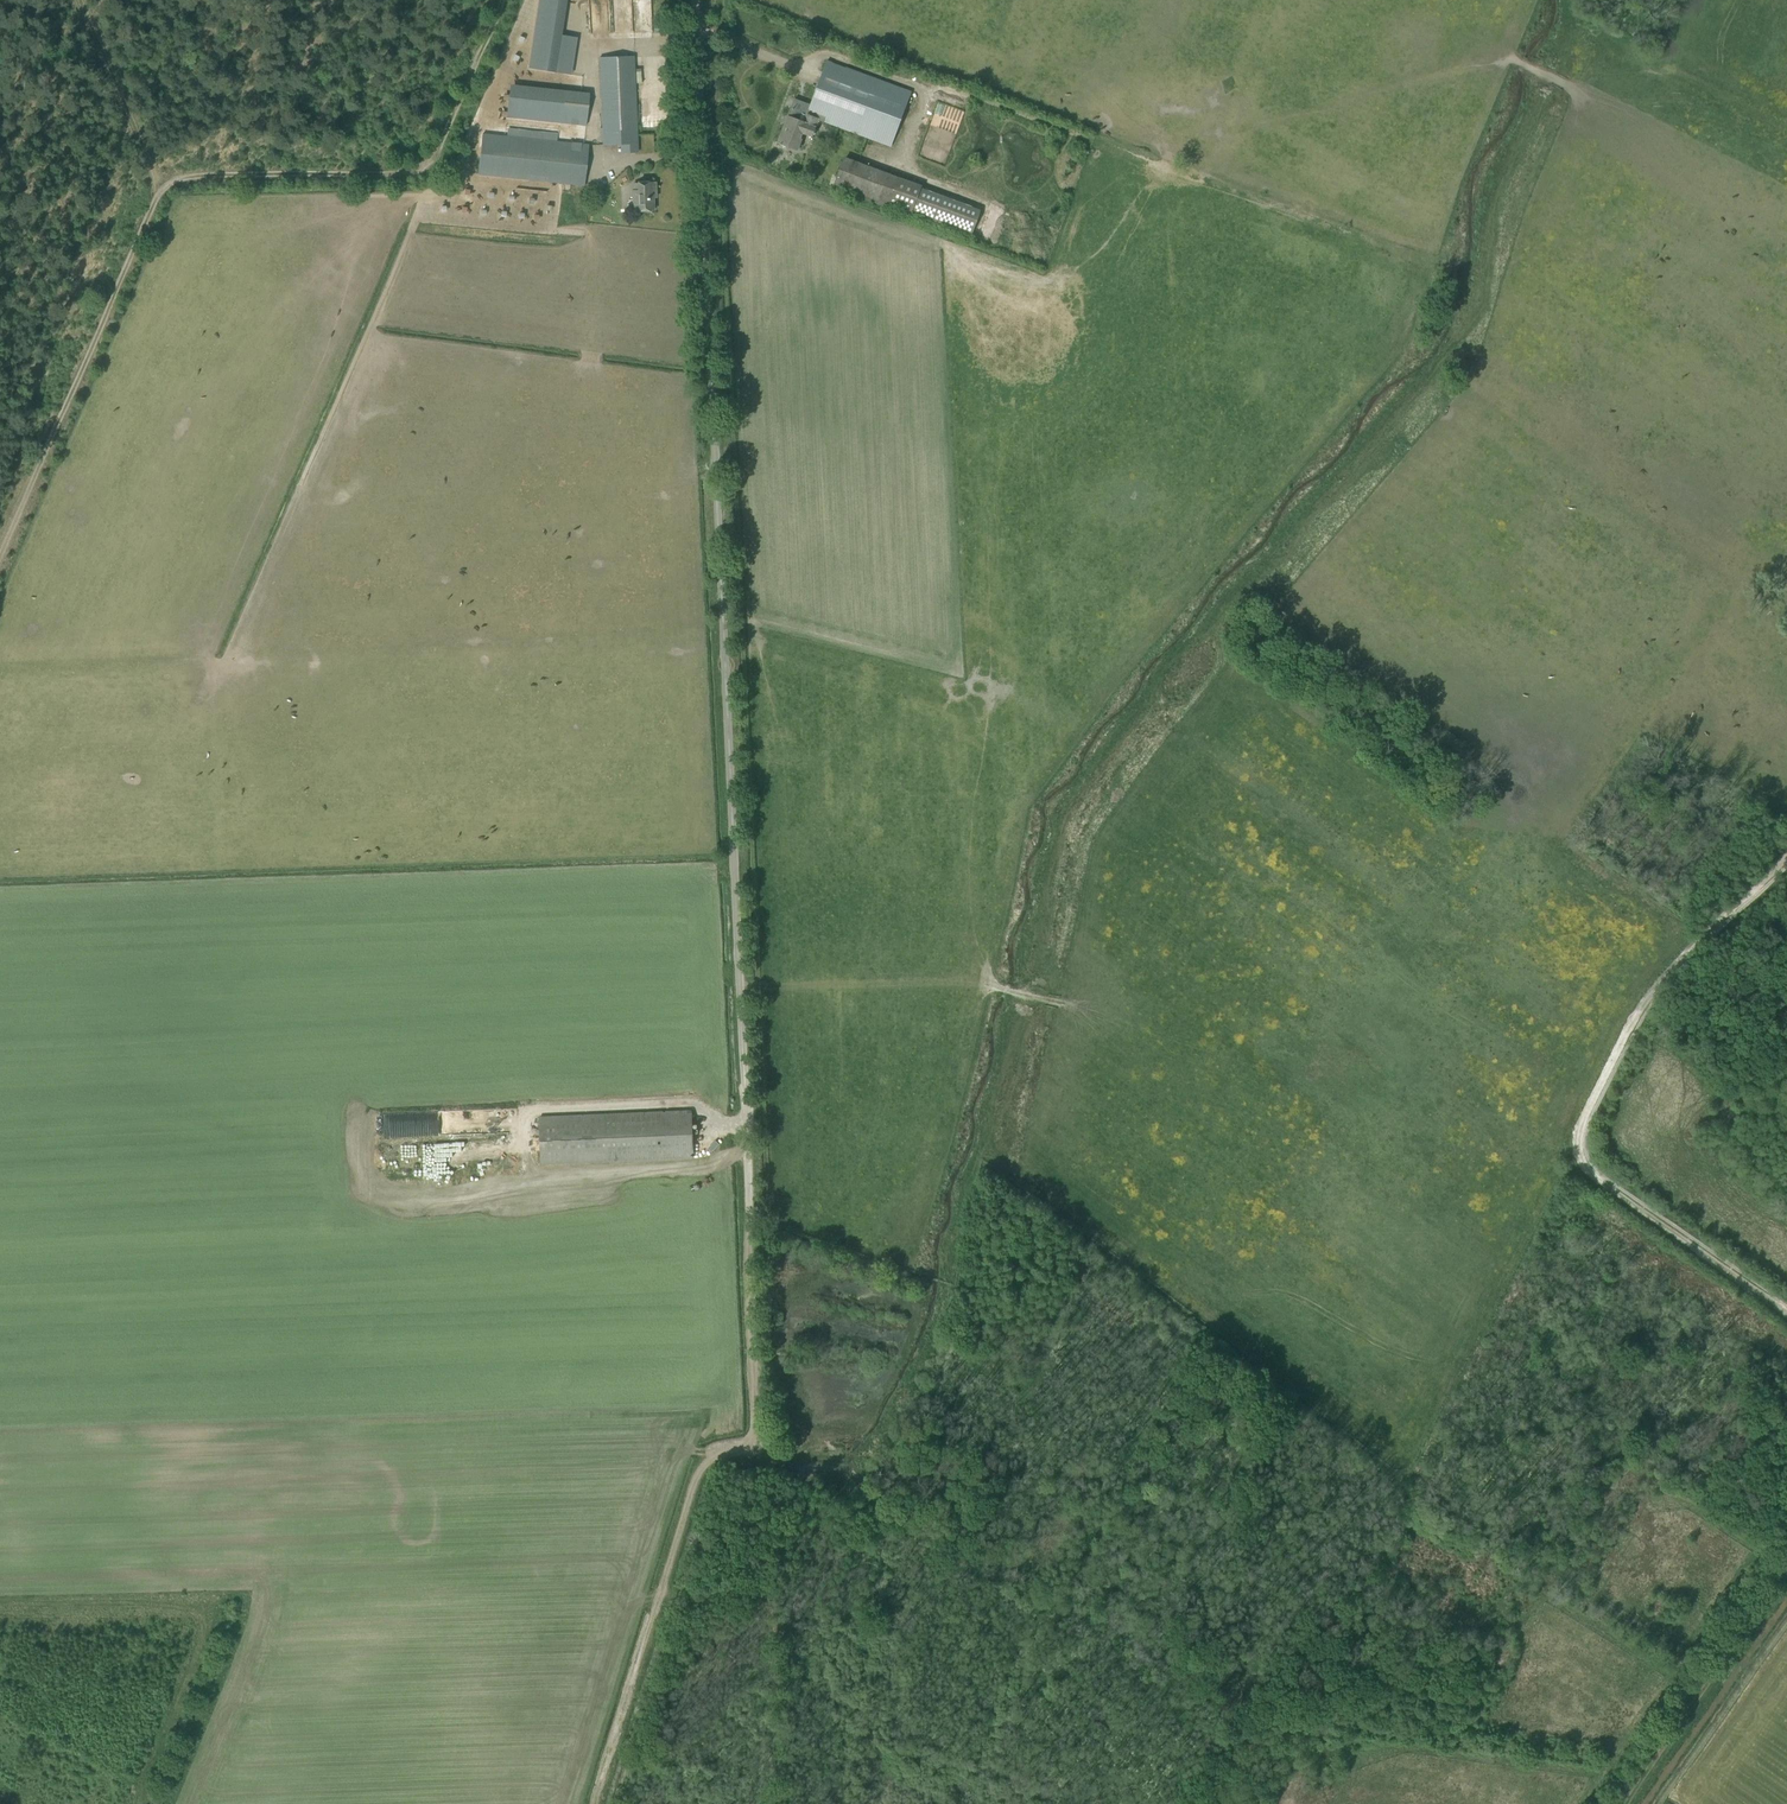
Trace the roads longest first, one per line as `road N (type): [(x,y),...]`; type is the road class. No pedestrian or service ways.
road 1 (unclassified): [(750,1231),(696,0)]
road 2 (track): [(750,1231),(755,1441),(716,1457),(699,1475),(593,1803)]
road 3 (track): [(91,23),(145,205),(0,534)]
road 4 (track): [(661,1594),(761,1592),(765,1508),(809,1476)]

